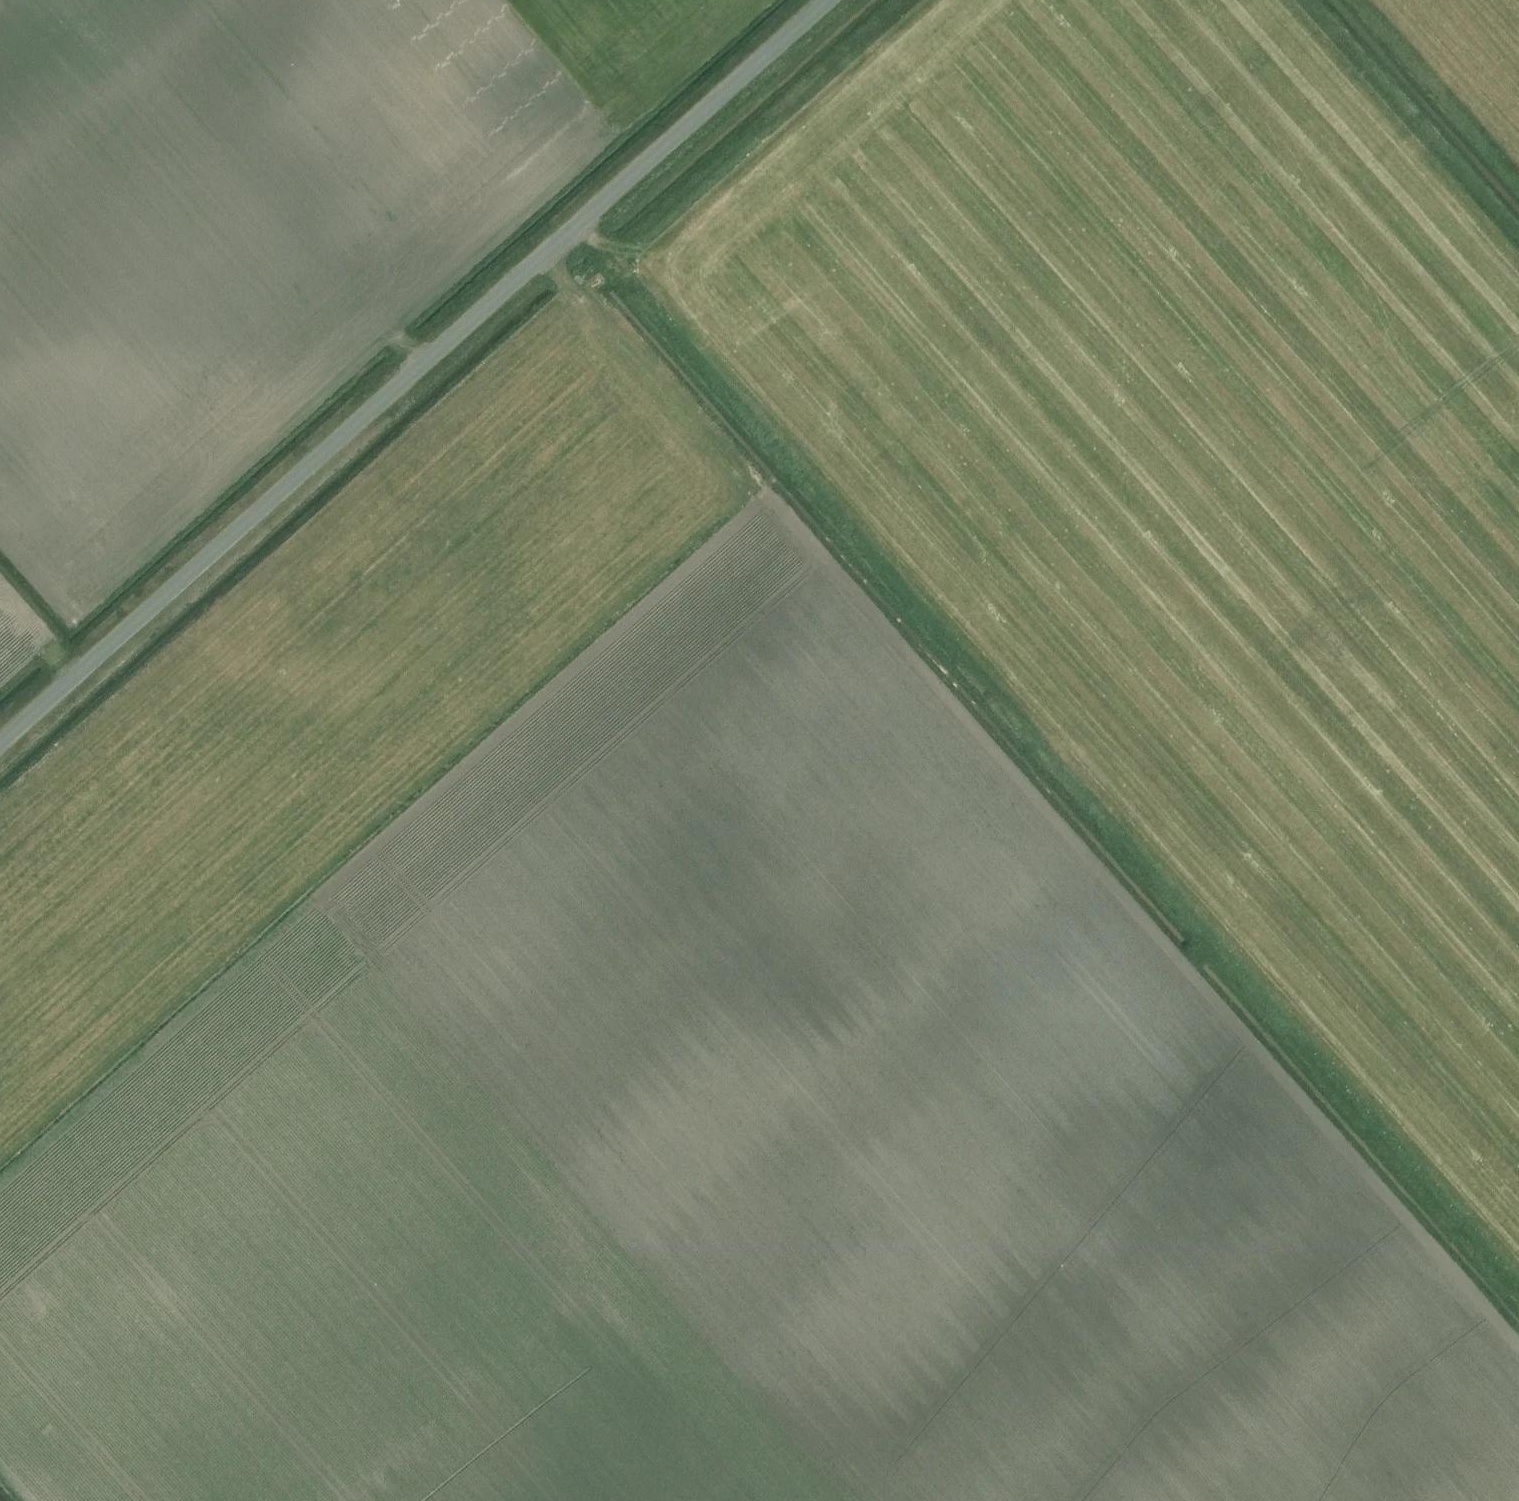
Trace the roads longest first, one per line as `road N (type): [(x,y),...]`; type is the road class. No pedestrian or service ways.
road 1 (unclassified): [(0,739),(822,0)]

